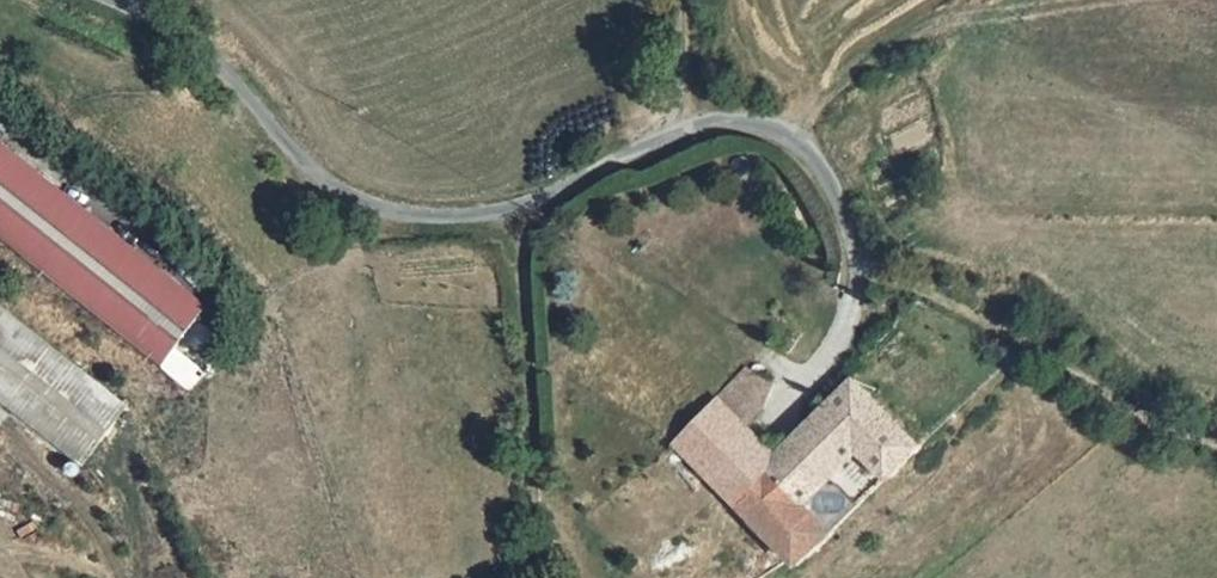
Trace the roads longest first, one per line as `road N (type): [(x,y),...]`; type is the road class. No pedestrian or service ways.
road 1 (unclassified): [(103,0),(211,61),(301,167),(384,215),(520,210),(690,130),(792,135),(836,190),(859,267)]
road 2 (track): [(1216,445),(1155,424),(1028,345),(859,267)]
road 3 (track): [(545,577),(520,210)]
road 4 (track): [(974,0),(875,64),(792,135)]
road 5 (track): [(690,130),(686,0)]

